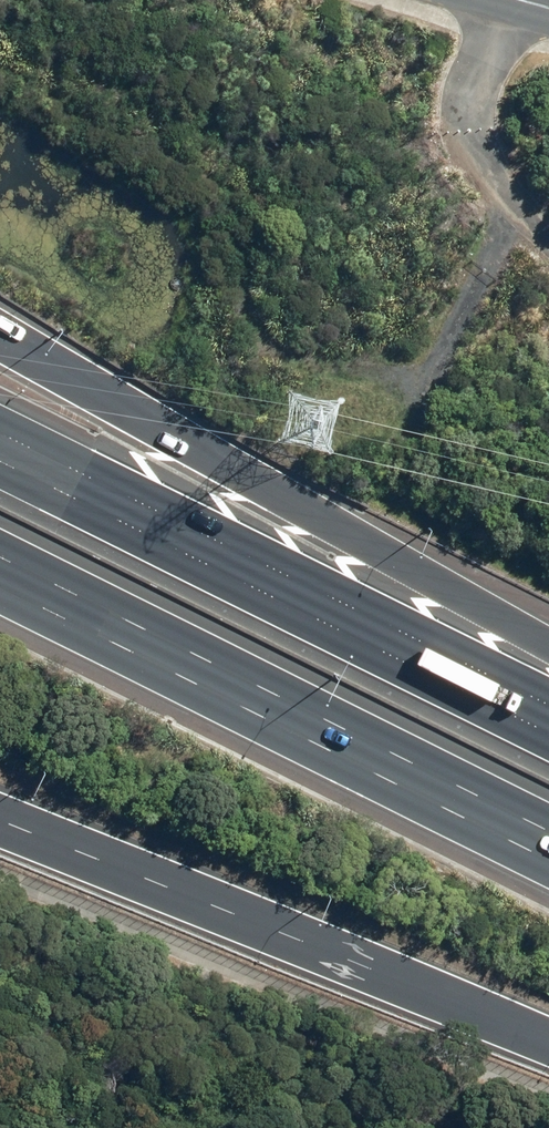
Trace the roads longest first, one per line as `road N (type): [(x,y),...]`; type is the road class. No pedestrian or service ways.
road 1 (motorway): [(0,335),(548,642)]
road 2 (motorway): [(548,830),(0,557)]
road 3 (motorway): [(0,462),(548,734)]
road 4 (motorway): [(548,1047),(0,816)]

